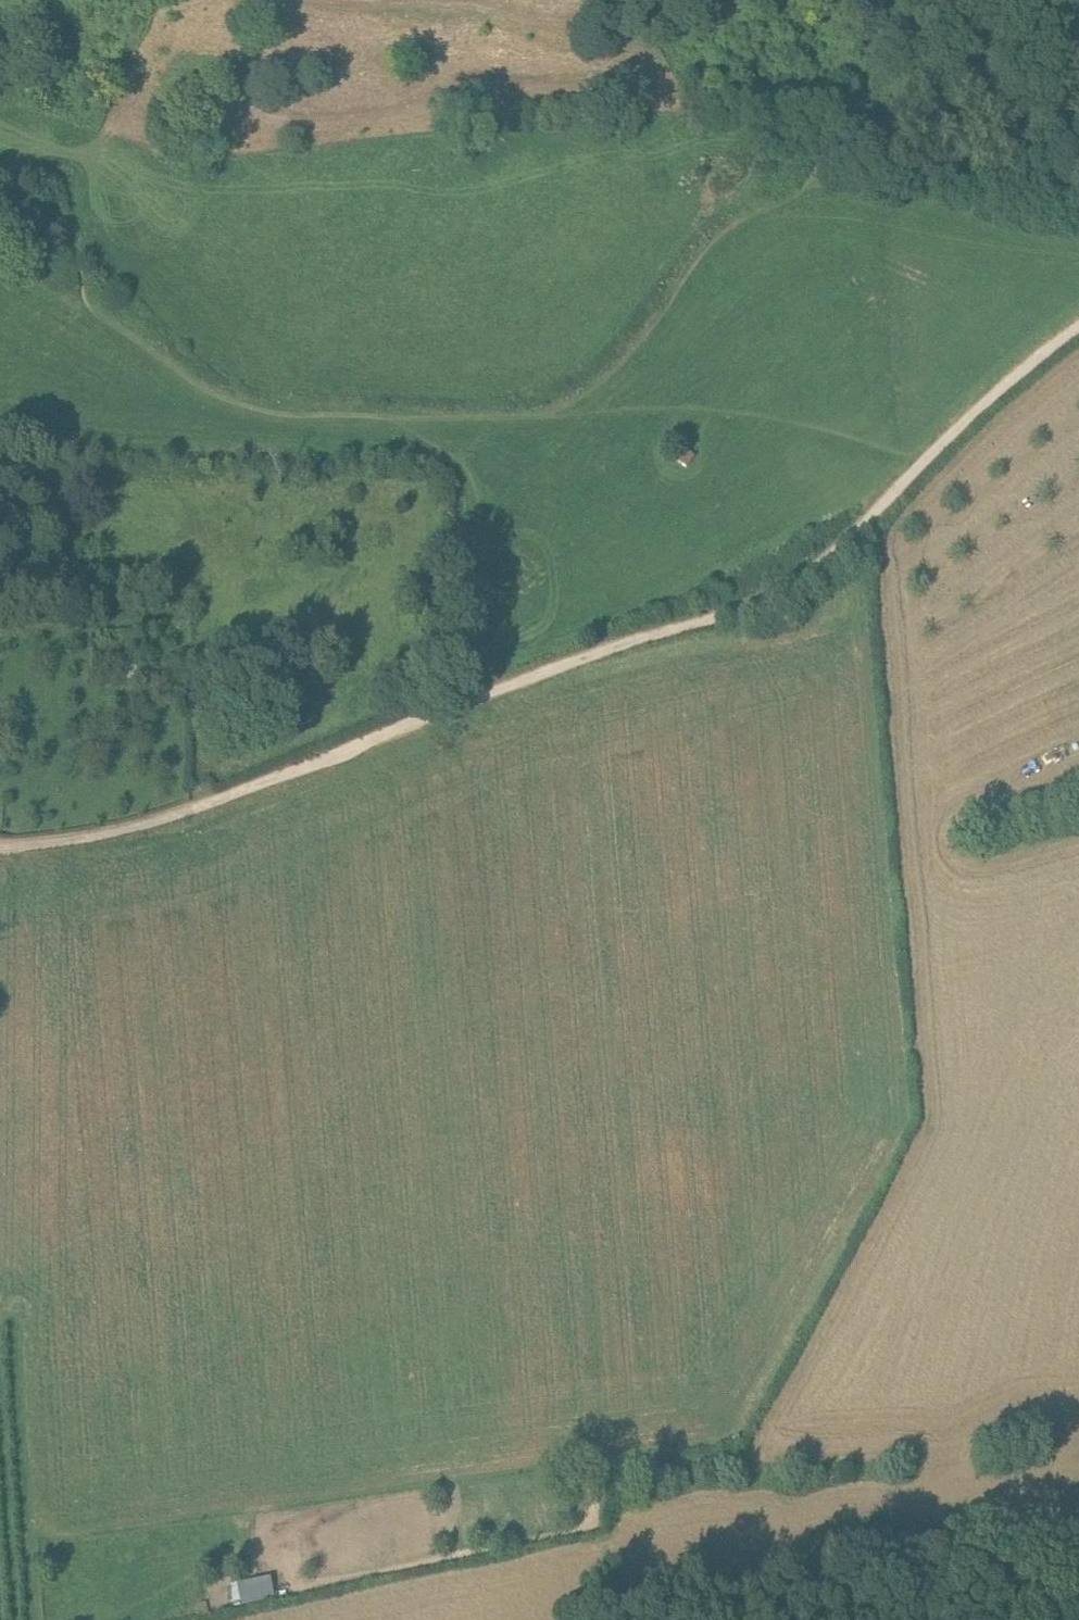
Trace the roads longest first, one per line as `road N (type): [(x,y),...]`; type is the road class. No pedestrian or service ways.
road 1 (track): [(0,846),(154,820),(620,643),(773,597),(814,570),(958,427),(1078,326)]

